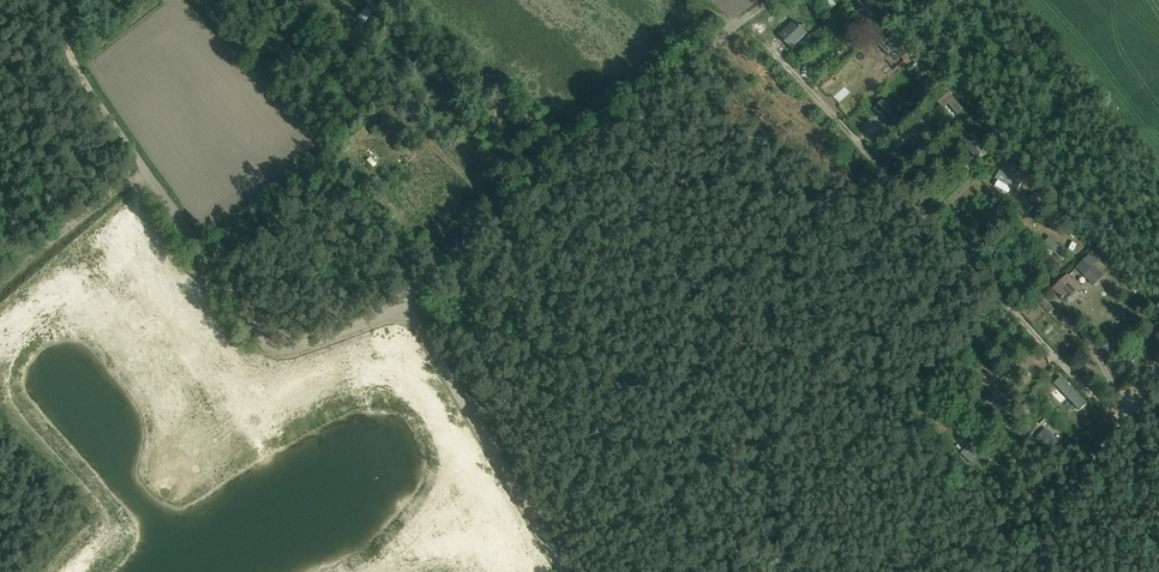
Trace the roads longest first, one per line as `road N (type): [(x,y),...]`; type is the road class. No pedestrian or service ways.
road 1 (track): [(43,0),(75,74),(266,356),(390,316),(409,321),(556,571)]
road 2 (track): [(401,317),(444,254),(768,0)]
road 3 (residential): [(931,221),(1122,426)]
road 4 (track): [(1026,571),(1158,370)]

